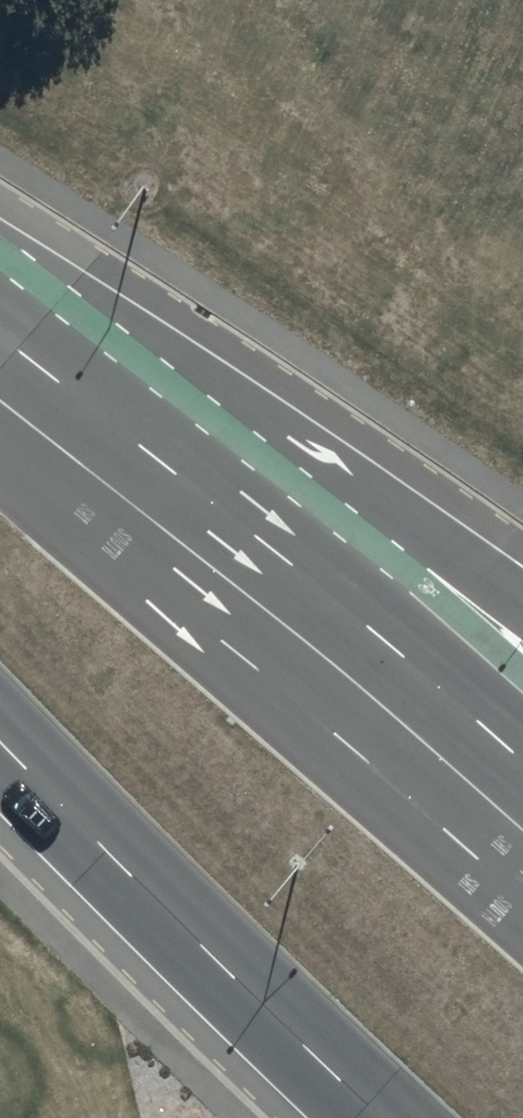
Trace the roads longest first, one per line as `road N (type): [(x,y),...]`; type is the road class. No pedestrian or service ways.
road 1 (primary): [(0,330),(522,771)]
road 2 (trunk): [(0,260),(522,610)]
road 3 (primary): [(381,1117),(0,738)]

